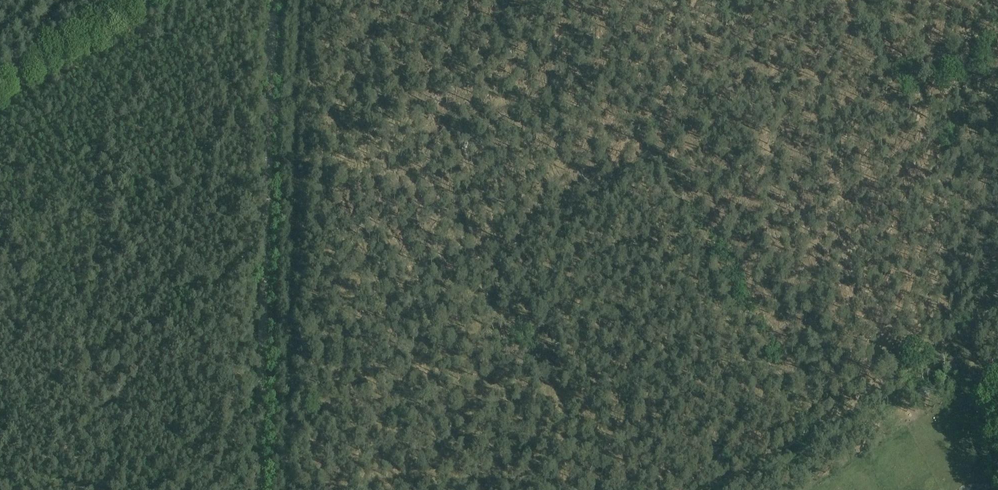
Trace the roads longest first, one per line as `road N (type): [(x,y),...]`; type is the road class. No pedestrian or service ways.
road 1 (track): [(263,434),(276,0)]
road 2 (track): [(0,91),(141,0)]

